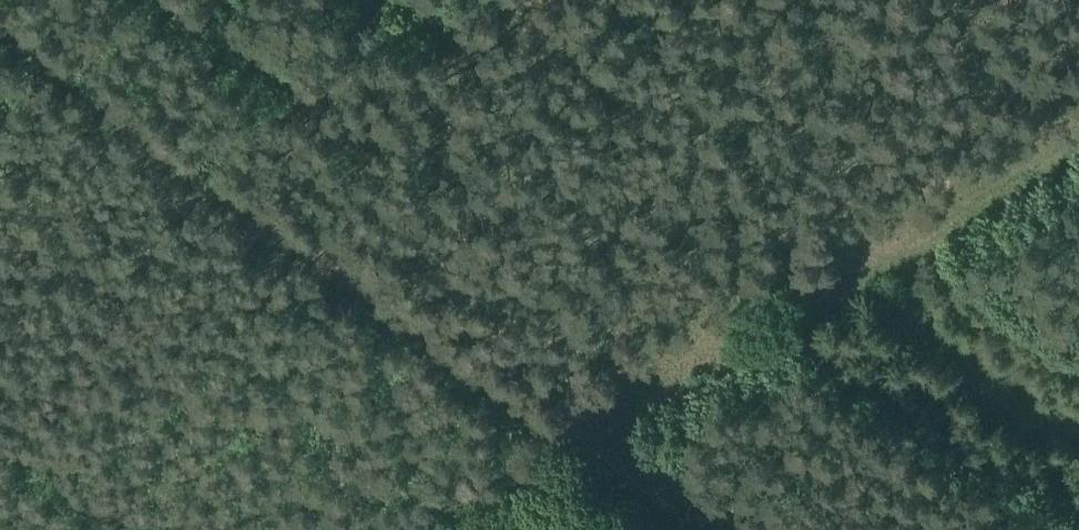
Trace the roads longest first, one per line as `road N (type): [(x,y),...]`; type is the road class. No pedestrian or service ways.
road 1 (track): [(691,529),(0,30)]
road 2 (track): [(385,529),(1078,134)]

